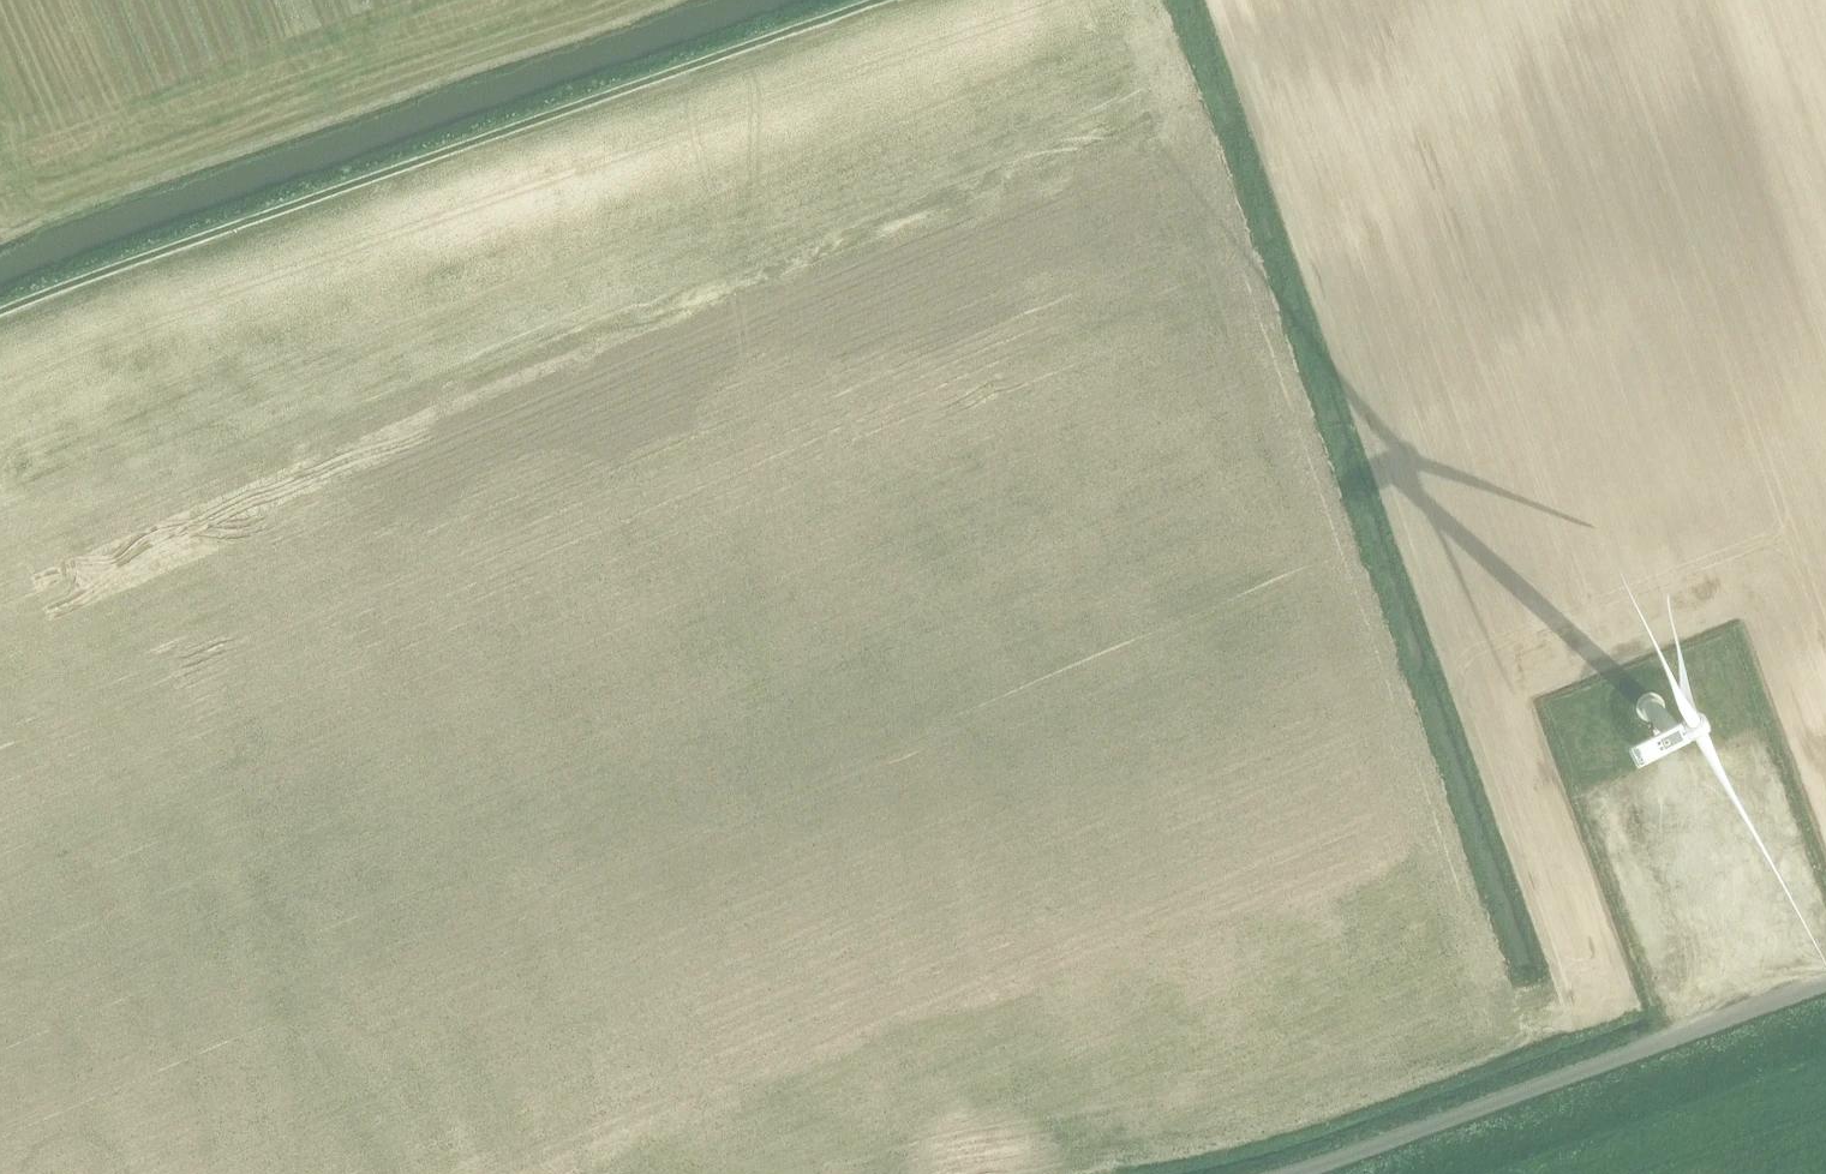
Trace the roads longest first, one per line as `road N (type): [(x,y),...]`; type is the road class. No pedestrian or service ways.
road 1 (track): [(0,314),(875,0)]

